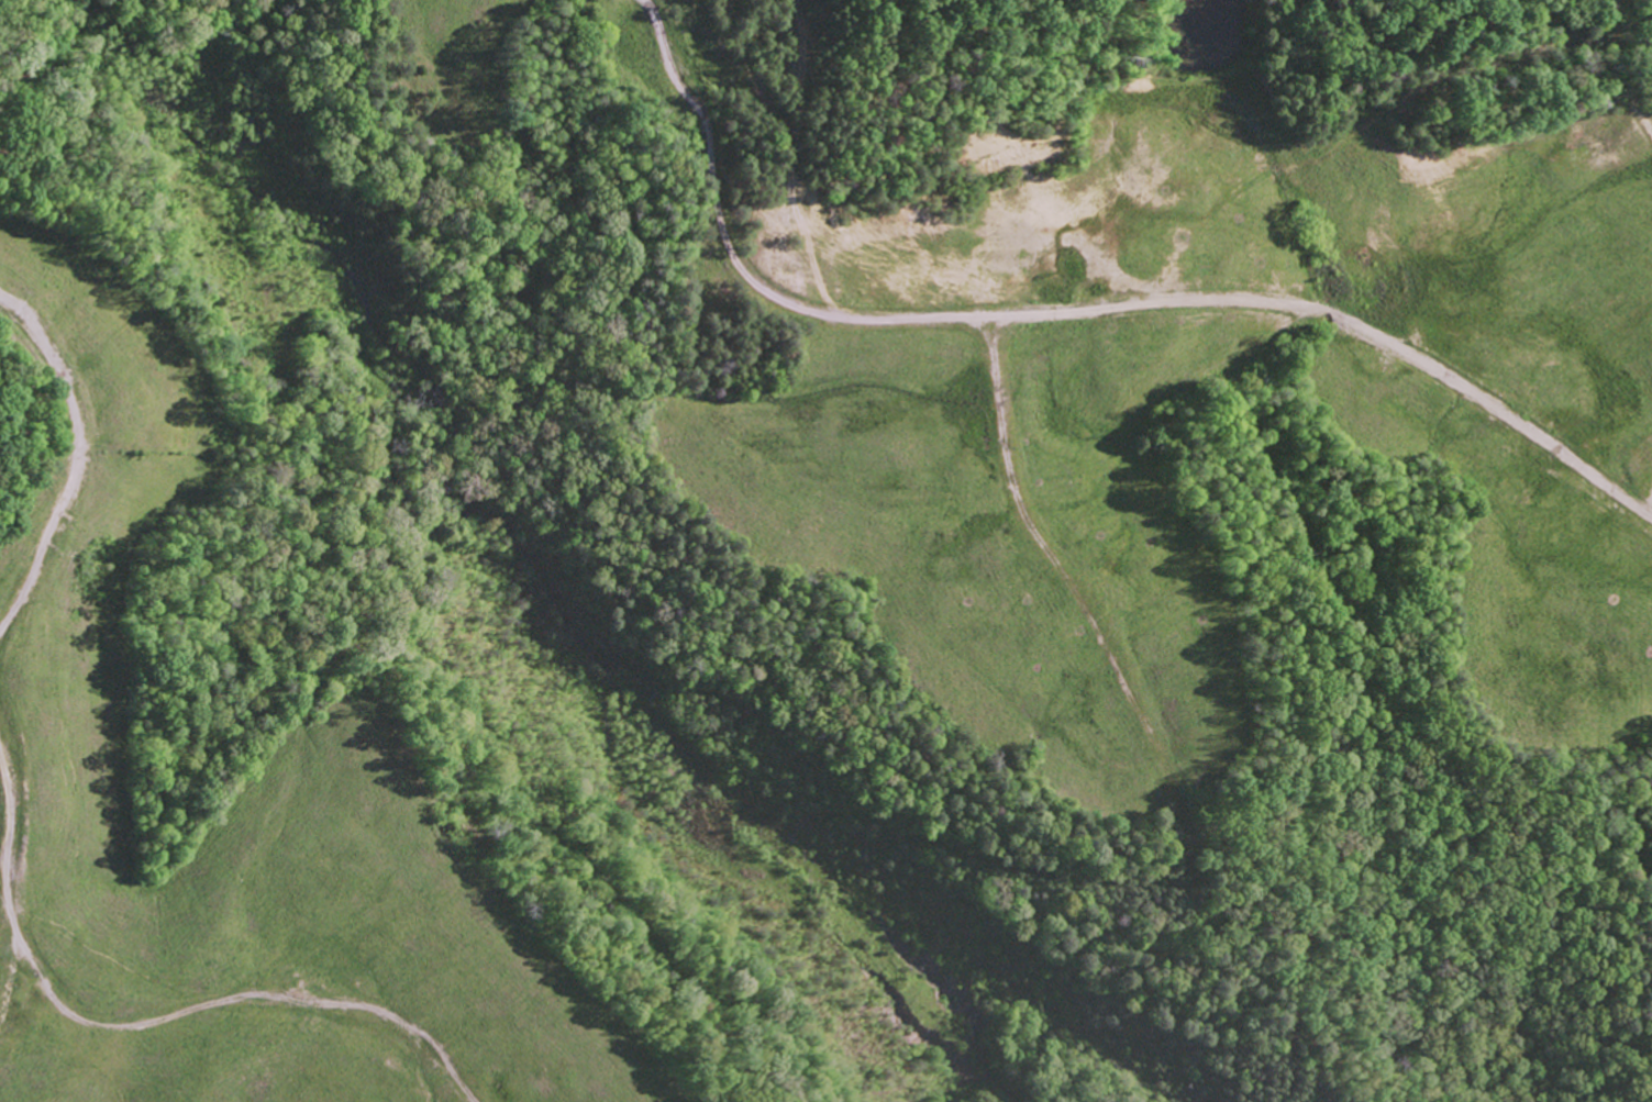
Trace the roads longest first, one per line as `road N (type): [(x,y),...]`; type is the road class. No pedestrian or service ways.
road 1 (track): [(21,950),(57,1006),(91,1026),(136,1027),(257,994),(373,1006),(441,1046),(475,1101)]

